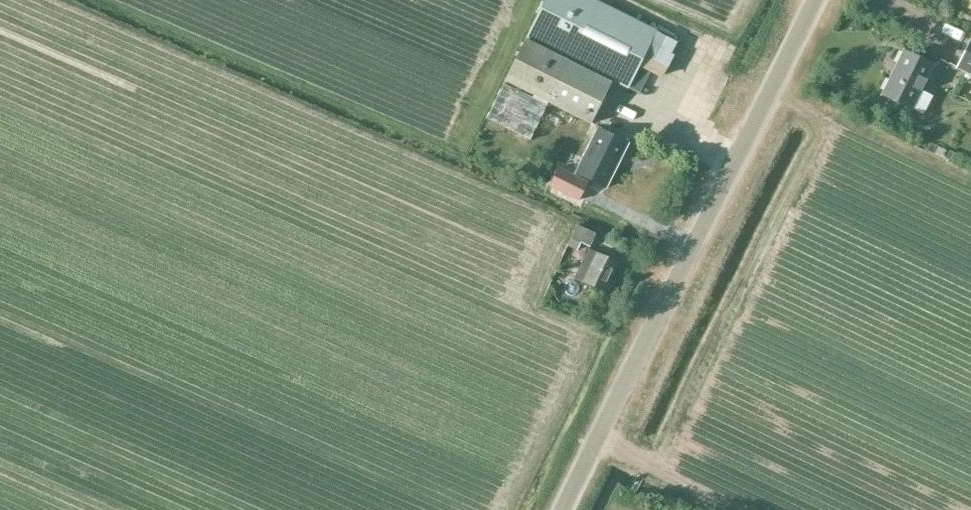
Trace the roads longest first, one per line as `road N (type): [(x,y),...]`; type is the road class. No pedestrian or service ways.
road 1 (unclassified): [(562,509),(815,0)]
road 2 (track): [(654,469),(821,135),(813,114),(770,91)]
road 3 (track): [(506,509),(588,349),(586,335),(528,303),(558,225)]
road 4 (track): [(457,148),(528,0)]
road 5 (track): [(739,509),(597,440)]
road 6 (track): [(654,0),(733,34),(750,0)]

